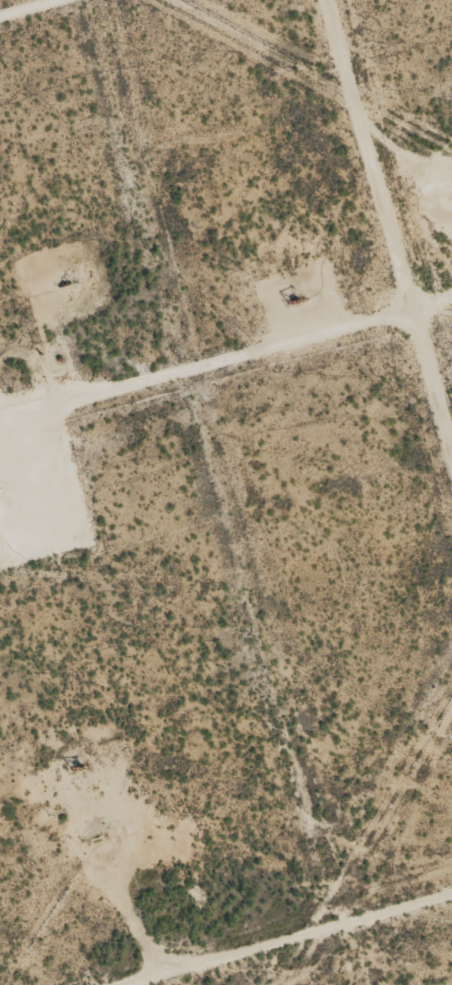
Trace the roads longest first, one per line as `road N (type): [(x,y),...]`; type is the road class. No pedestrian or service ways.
road 1 (track): [(451,651),(264,0)]
road 2 (track): [(0,446),(451,317)]
road 3 (track): [(205,984),(451,914)]

